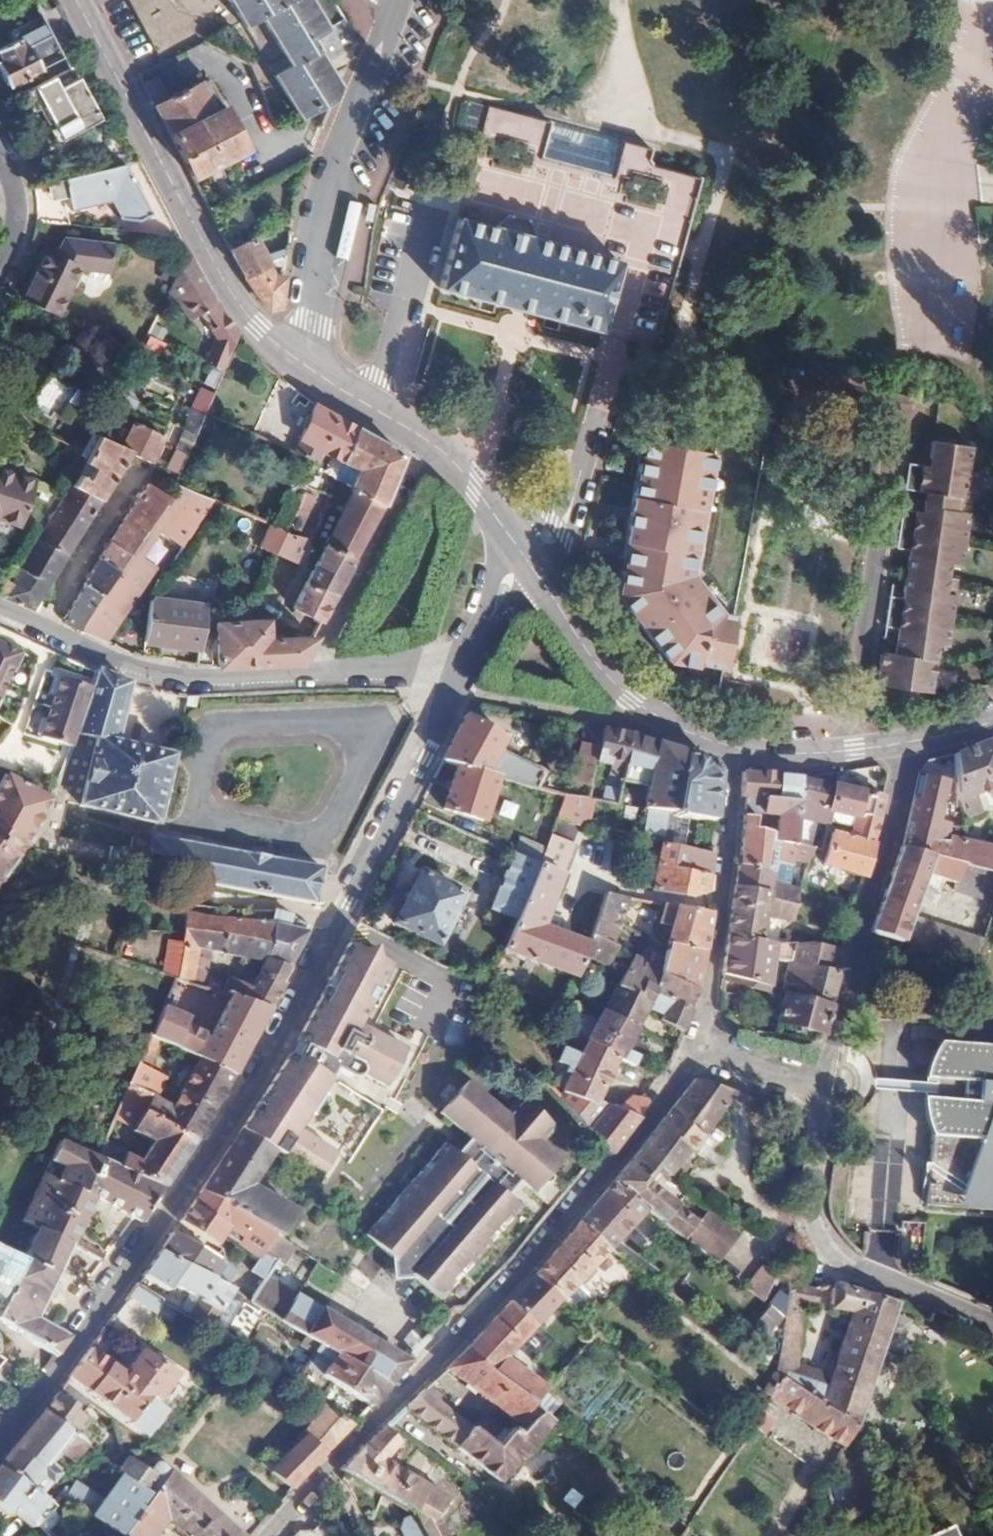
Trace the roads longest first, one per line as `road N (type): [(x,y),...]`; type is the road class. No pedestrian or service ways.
road 1 (residential): [(0,1444),(235,1116),(422,757),(453,683)]
road 2 (residential): [(705,1057),(277,1535)]
road 3 (residential): [(453,683),(193,680),(105,662),(0,619)]
road 4 (secondary): [(72,0),(216,275),(256,330),(299,363)]
road 5 (residential): [(299,363),(336,172),(399,6)]
road 6 (residential): [(826,1083),(815,1176),(819,1235),(836,1257),(877,1282),(992,1330)]
road 7 (residential): [(913,741),(826,1083)]
road 8 (residential): [(705,1057),(732,748)]
road 9 (secondary): [(299,363),(424,439),(473,482),(519,556)]
road 10 (secondary): [(519,556),(576,646),(628,700),(732,748)]
road 11 (secondary): [(732,748),(853,750),(913,741)]
road 12 (residential): [(453,683),(519,556)]
road 13 (residential): [(826,1083),(705,1057)]

